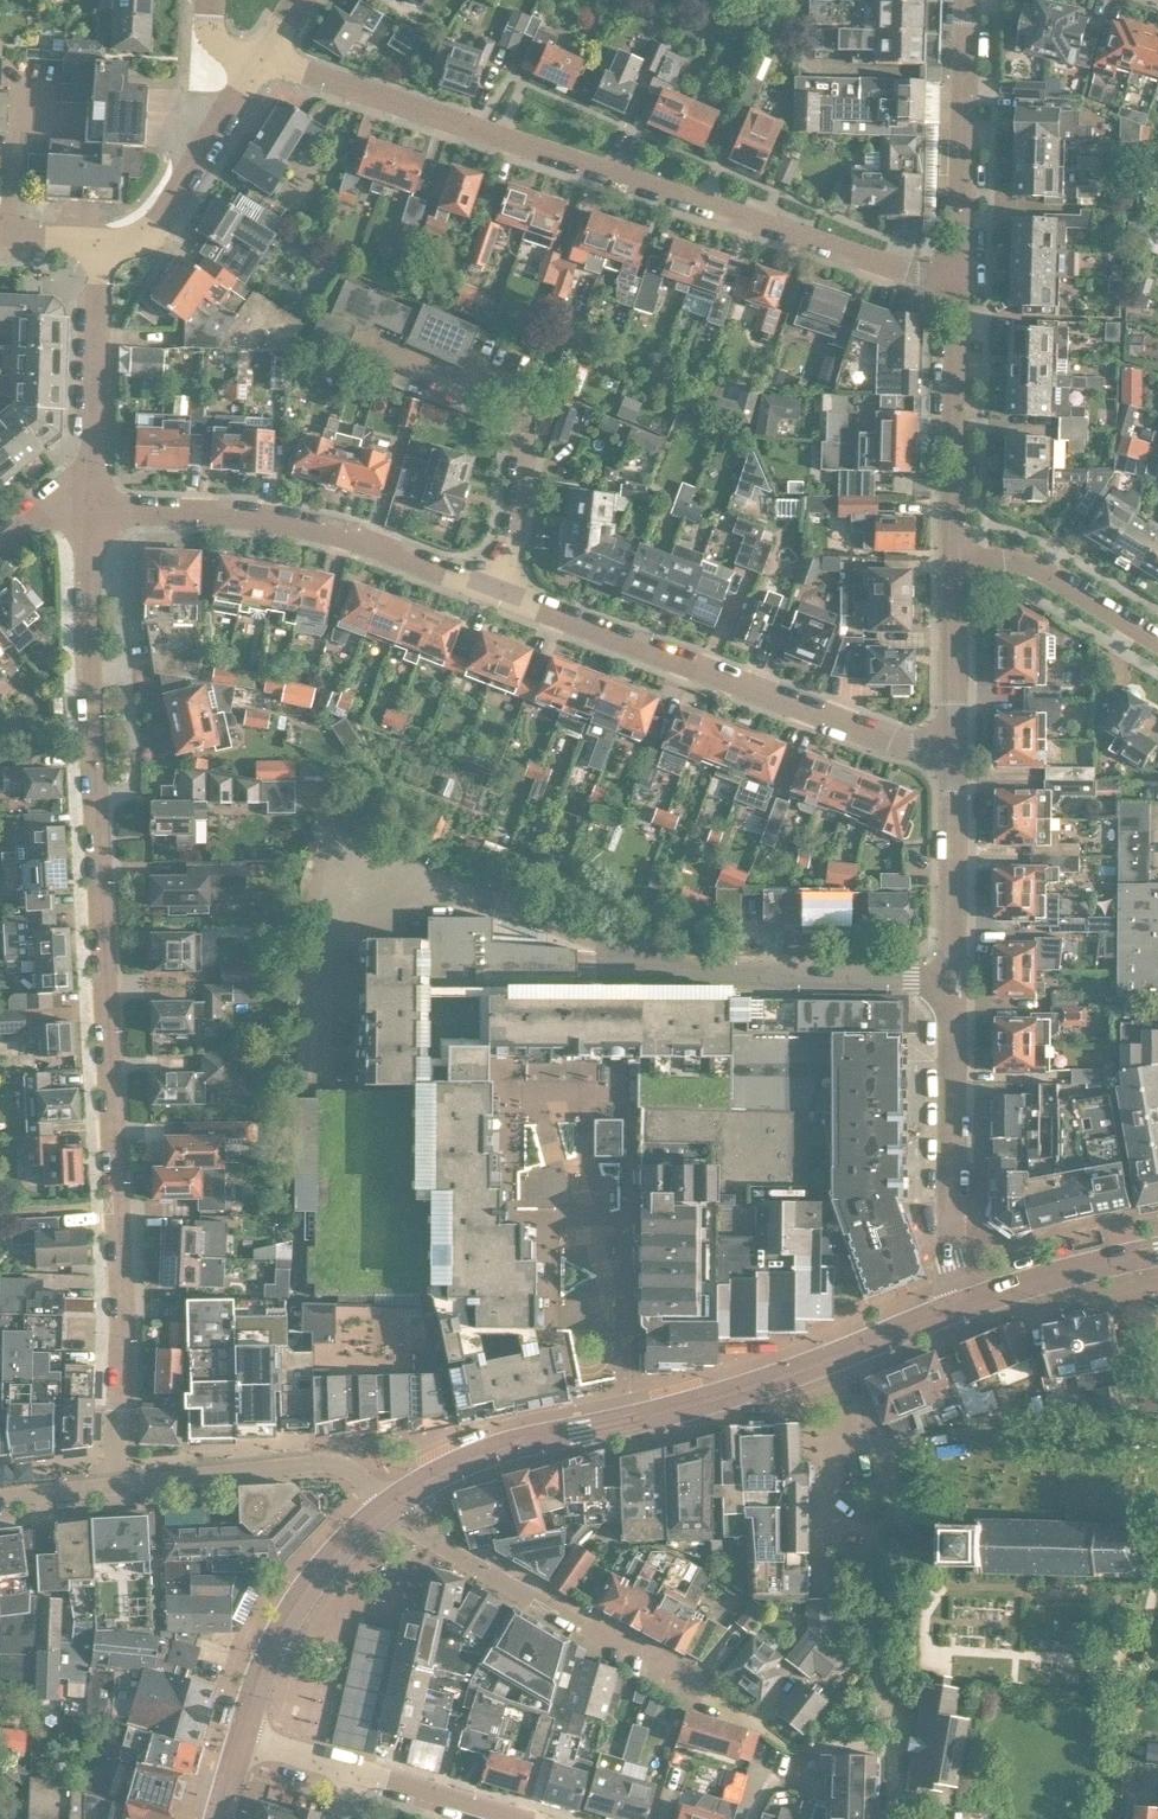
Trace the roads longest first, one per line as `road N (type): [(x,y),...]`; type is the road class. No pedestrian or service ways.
road 1 (residential): [(117,1485),(121,1307),(84,642),(88,508)]
road 2 (residential): [(951,747),(900,746),(345,536),(286,523),(88,508)]
road 3 (residential): [(957,275),(913,275),(254,57)]
road 4 (residential): [(384,1506),(481,1453),(694,1402),(959,1300)]
road 5 (residential): [(384,1506),(511,1592),(784,1748)]
road 6 (residential): [(959,1300),(950,1260),(952,1018),(935,985)]
road 7 (residential): [(935,985),(702,980),(629,967)]
road 8 (residential): [(951,561),(957,275)]
road 9 (residential): [(384,1506),(332,1462),(117,1485)]
road 10 (residential): [(237,1743),(293,1605),(384,1506)]
road 11 (residential): [(957,275),(966,0)]
road 12 (residential): [(88,508),(95,244)]
road 13 (residential): [(935,985),(950,946),(951,747)]
road 14 (residential): [(95,244),(133,235),(160,214),(245,74)]
road 15 (residential): [(1157,643),(1024,563),(951,561)]
road 16 (residential): [(959,1300),(1157,1252)]
road 17 (residential): [(951,747),(951,561)]
road 18 (residential): [(497,1818),(362,1778)]
road 19 (residential): [(362,1778),(237,1743)]

